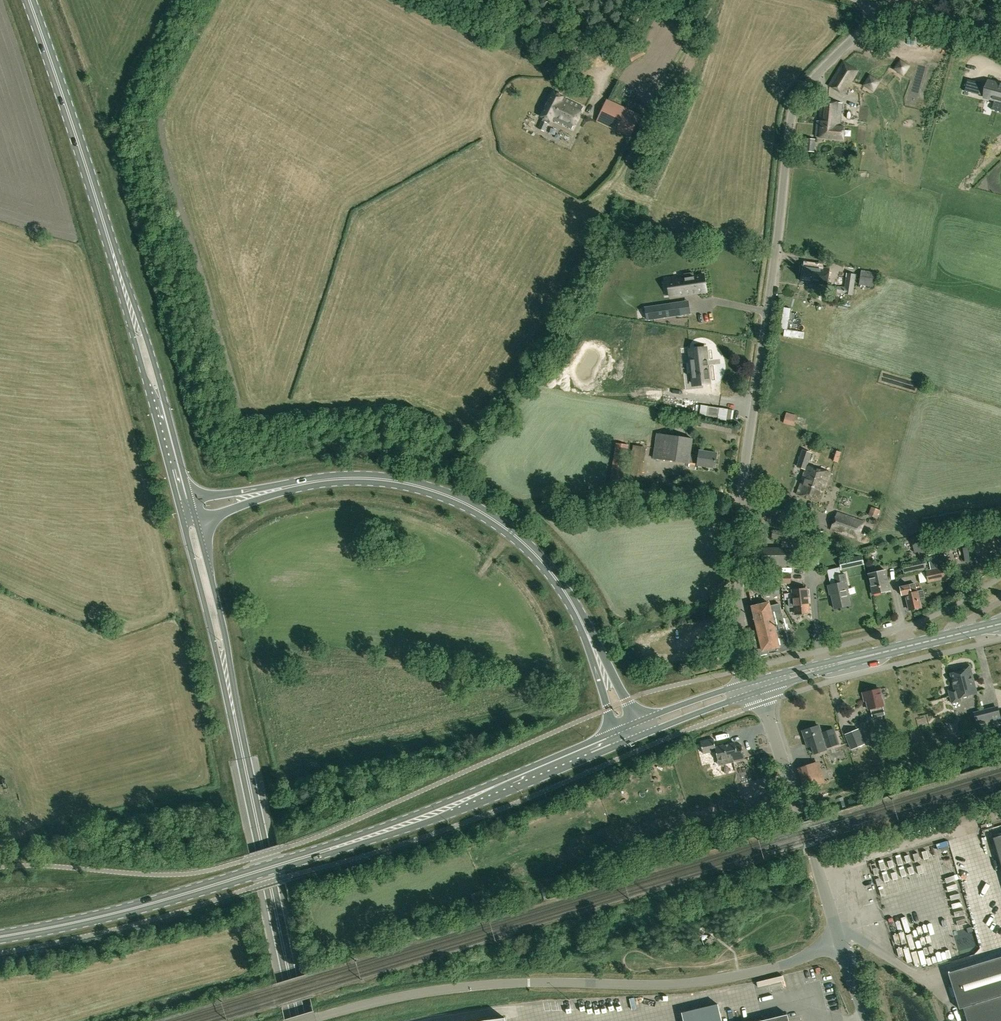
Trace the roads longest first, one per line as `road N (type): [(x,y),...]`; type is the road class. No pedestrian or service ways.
road 1 (unclassified): [(750,688),(738,671),(744,468),(789,131),(801,92),(863,28),(869,10)]
road 2 (primary): [(0,942),(154,907),(444,809),(613,740)]
road 3 (primary): [(190,518),(94,187),(28,0)]
road 4 (unclassified): [(312,1020),(455,989),(710,980),(775,966),(838,940)]
road 5 (primary): [(298,1020),(190,518)]
road 6 (primary): [(576,608),(498,524),(407,486),(313,483),(190,518)]
road 7 (tertiary): [(838,940),(775,735),(750,688)]
road 8 (secondary): [(750,688),(1000,623)]
road 9 (primary): [(576,608),(613,740)]
road 10 (primary): [(641,728),(576,608)]

